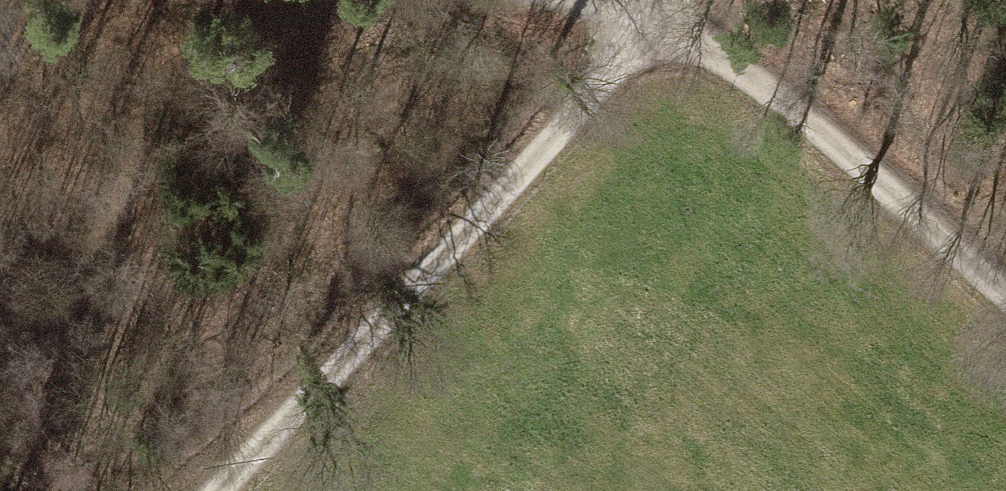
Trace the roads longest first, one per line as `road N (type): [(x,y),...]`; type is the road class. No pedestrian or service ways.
road 1 (track): [(685,0),(225,490)]
road 2 (track): [(1005,310),(752,83),(697,0)]

